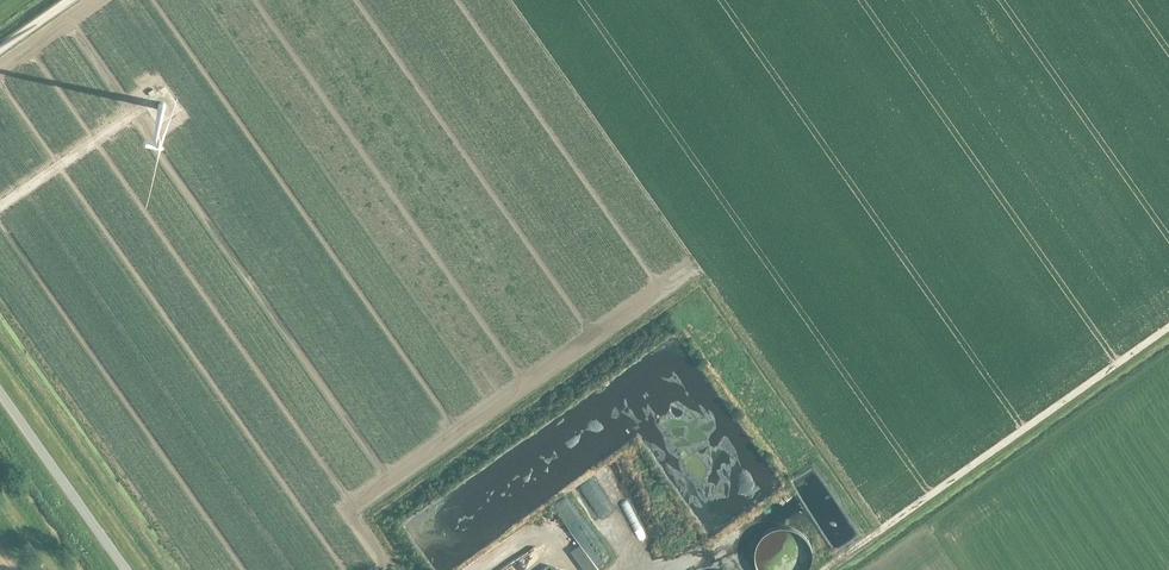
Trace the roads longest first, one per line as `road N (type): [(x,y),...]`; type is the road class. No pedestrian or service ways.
road 1 (unclassified): [(122,569),(0,396)]

